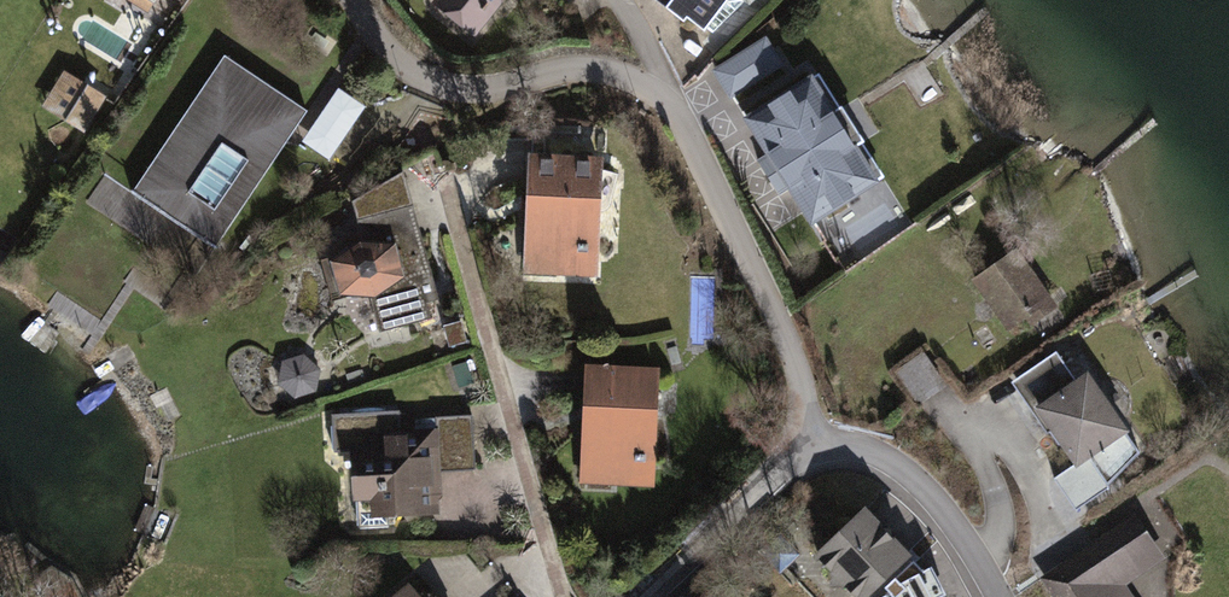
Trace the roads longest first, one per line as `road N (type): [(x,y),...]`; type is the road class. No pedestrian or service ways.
road 1 (residential): [(819,456),(794,362),(680,117),(660,96),(604,70),(488,88),(438,84),(401,63),(354,0)]
road 2 (residential): [(990,596),(970,555),(909,481),(873,461),(819,456)]
road 3 (residential): [(819,456),(773,482),(649,596)]

